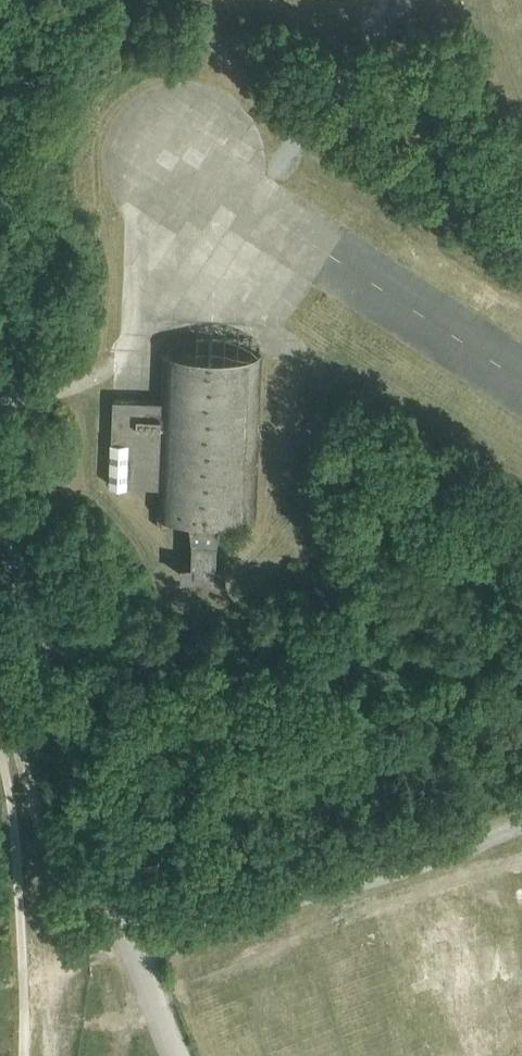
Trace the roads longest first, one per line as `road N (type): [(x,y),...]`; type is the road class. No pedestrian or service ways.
road 1 (unclassified): [(177,1055),(132,945),(0,486)]

